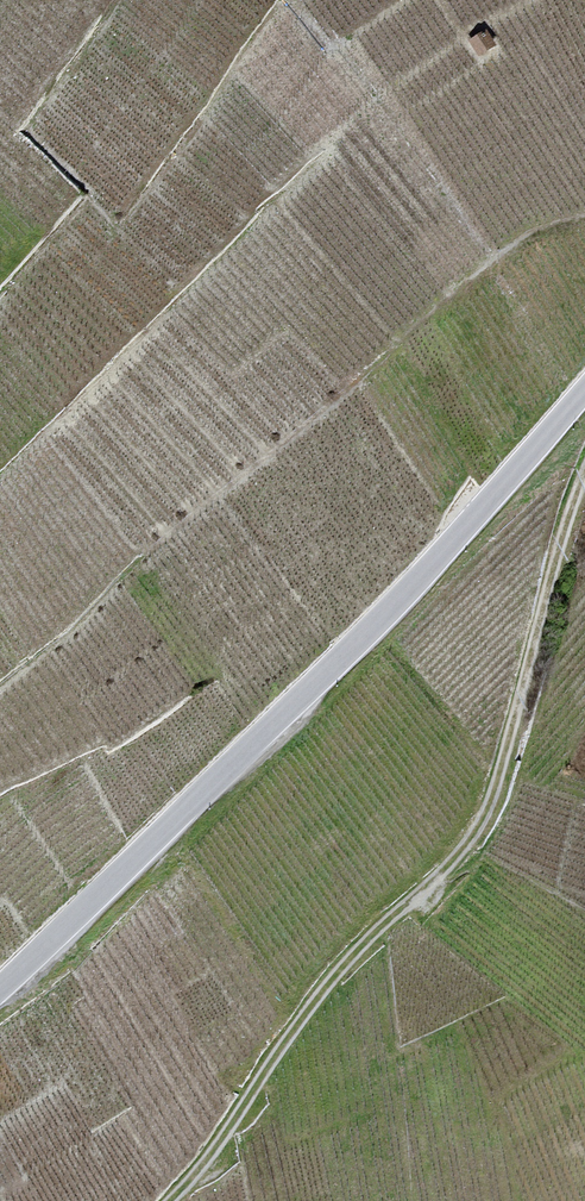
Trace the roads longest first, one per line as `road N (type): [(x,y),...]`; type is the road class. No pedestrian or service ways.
road 1 (track): [(584,475),(481,824),(310,1005),(201,1167),(169,1200)]
road 2 (tertiary): [(0,994),(411,594),(584,399)]

